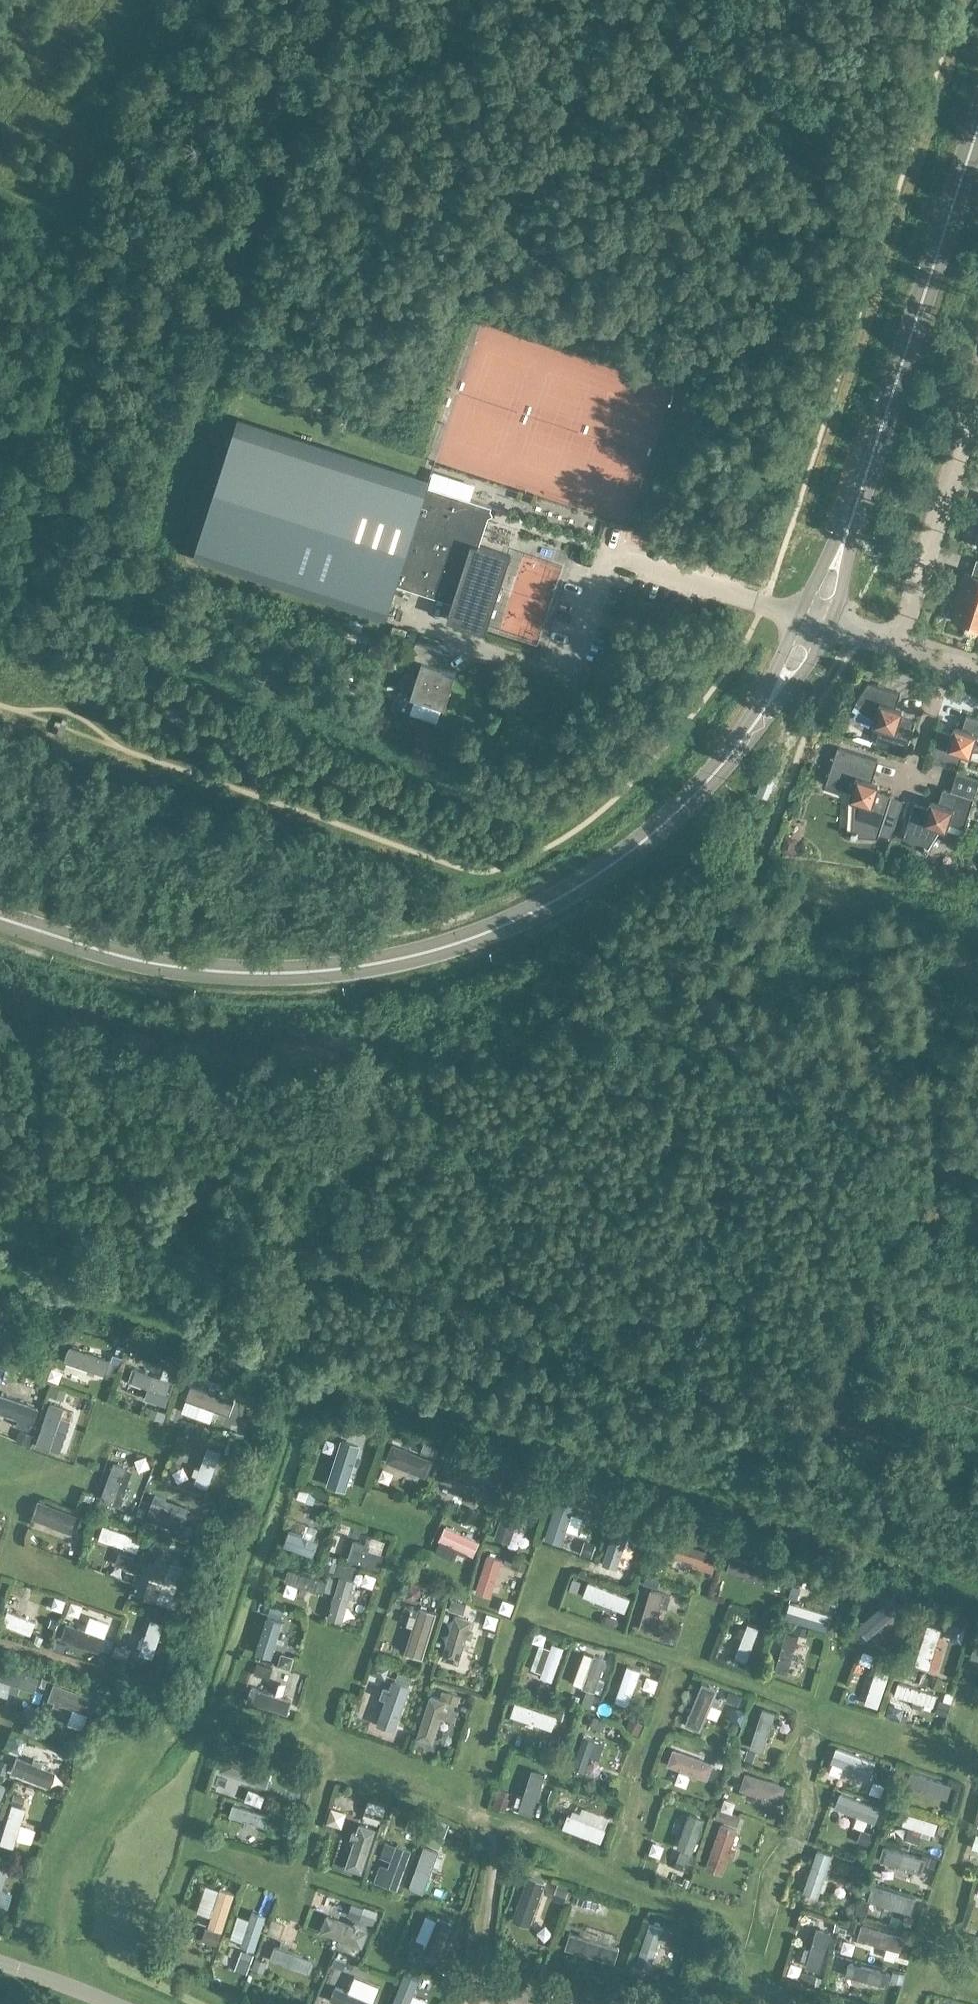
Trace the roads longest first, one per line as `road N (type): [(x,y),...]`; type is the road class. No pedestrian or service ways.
road 1 (tertiary): [(817,618),(778,695),(669,825),(529,916),(441,950),(340,969),(232,972),(119,958),(0,921)]
road 2 (track): [(497,874),(529,916),(834,1111),(961,1167)]
road 3 (tertiary): [(977,140),(864,497),(817,618)]
road 4 (residential): [(901,644),(977,403)]
road 5 (residential): [(913,777),(951,660)]

